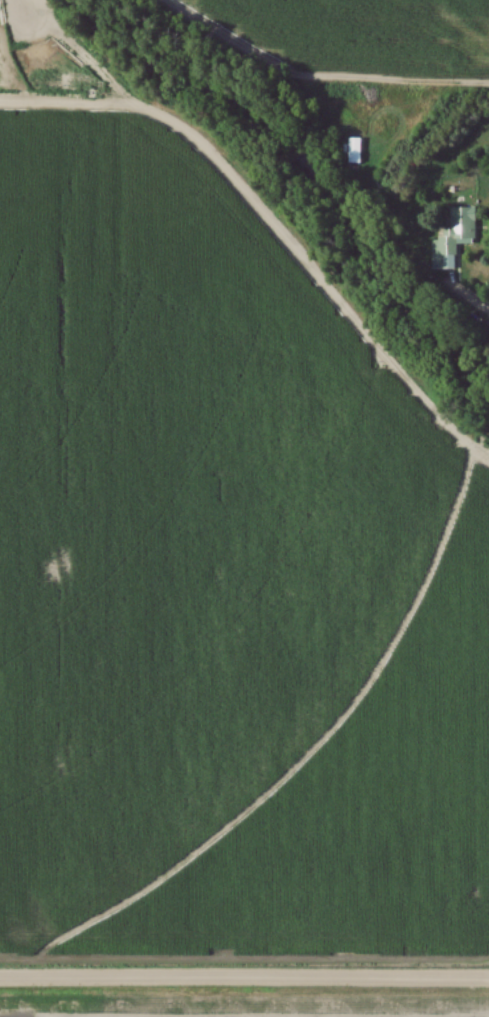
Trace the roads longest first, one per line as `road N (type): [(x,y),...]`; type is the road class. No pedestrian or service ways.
road 1 (residential): [(488,981),(0,980)]

